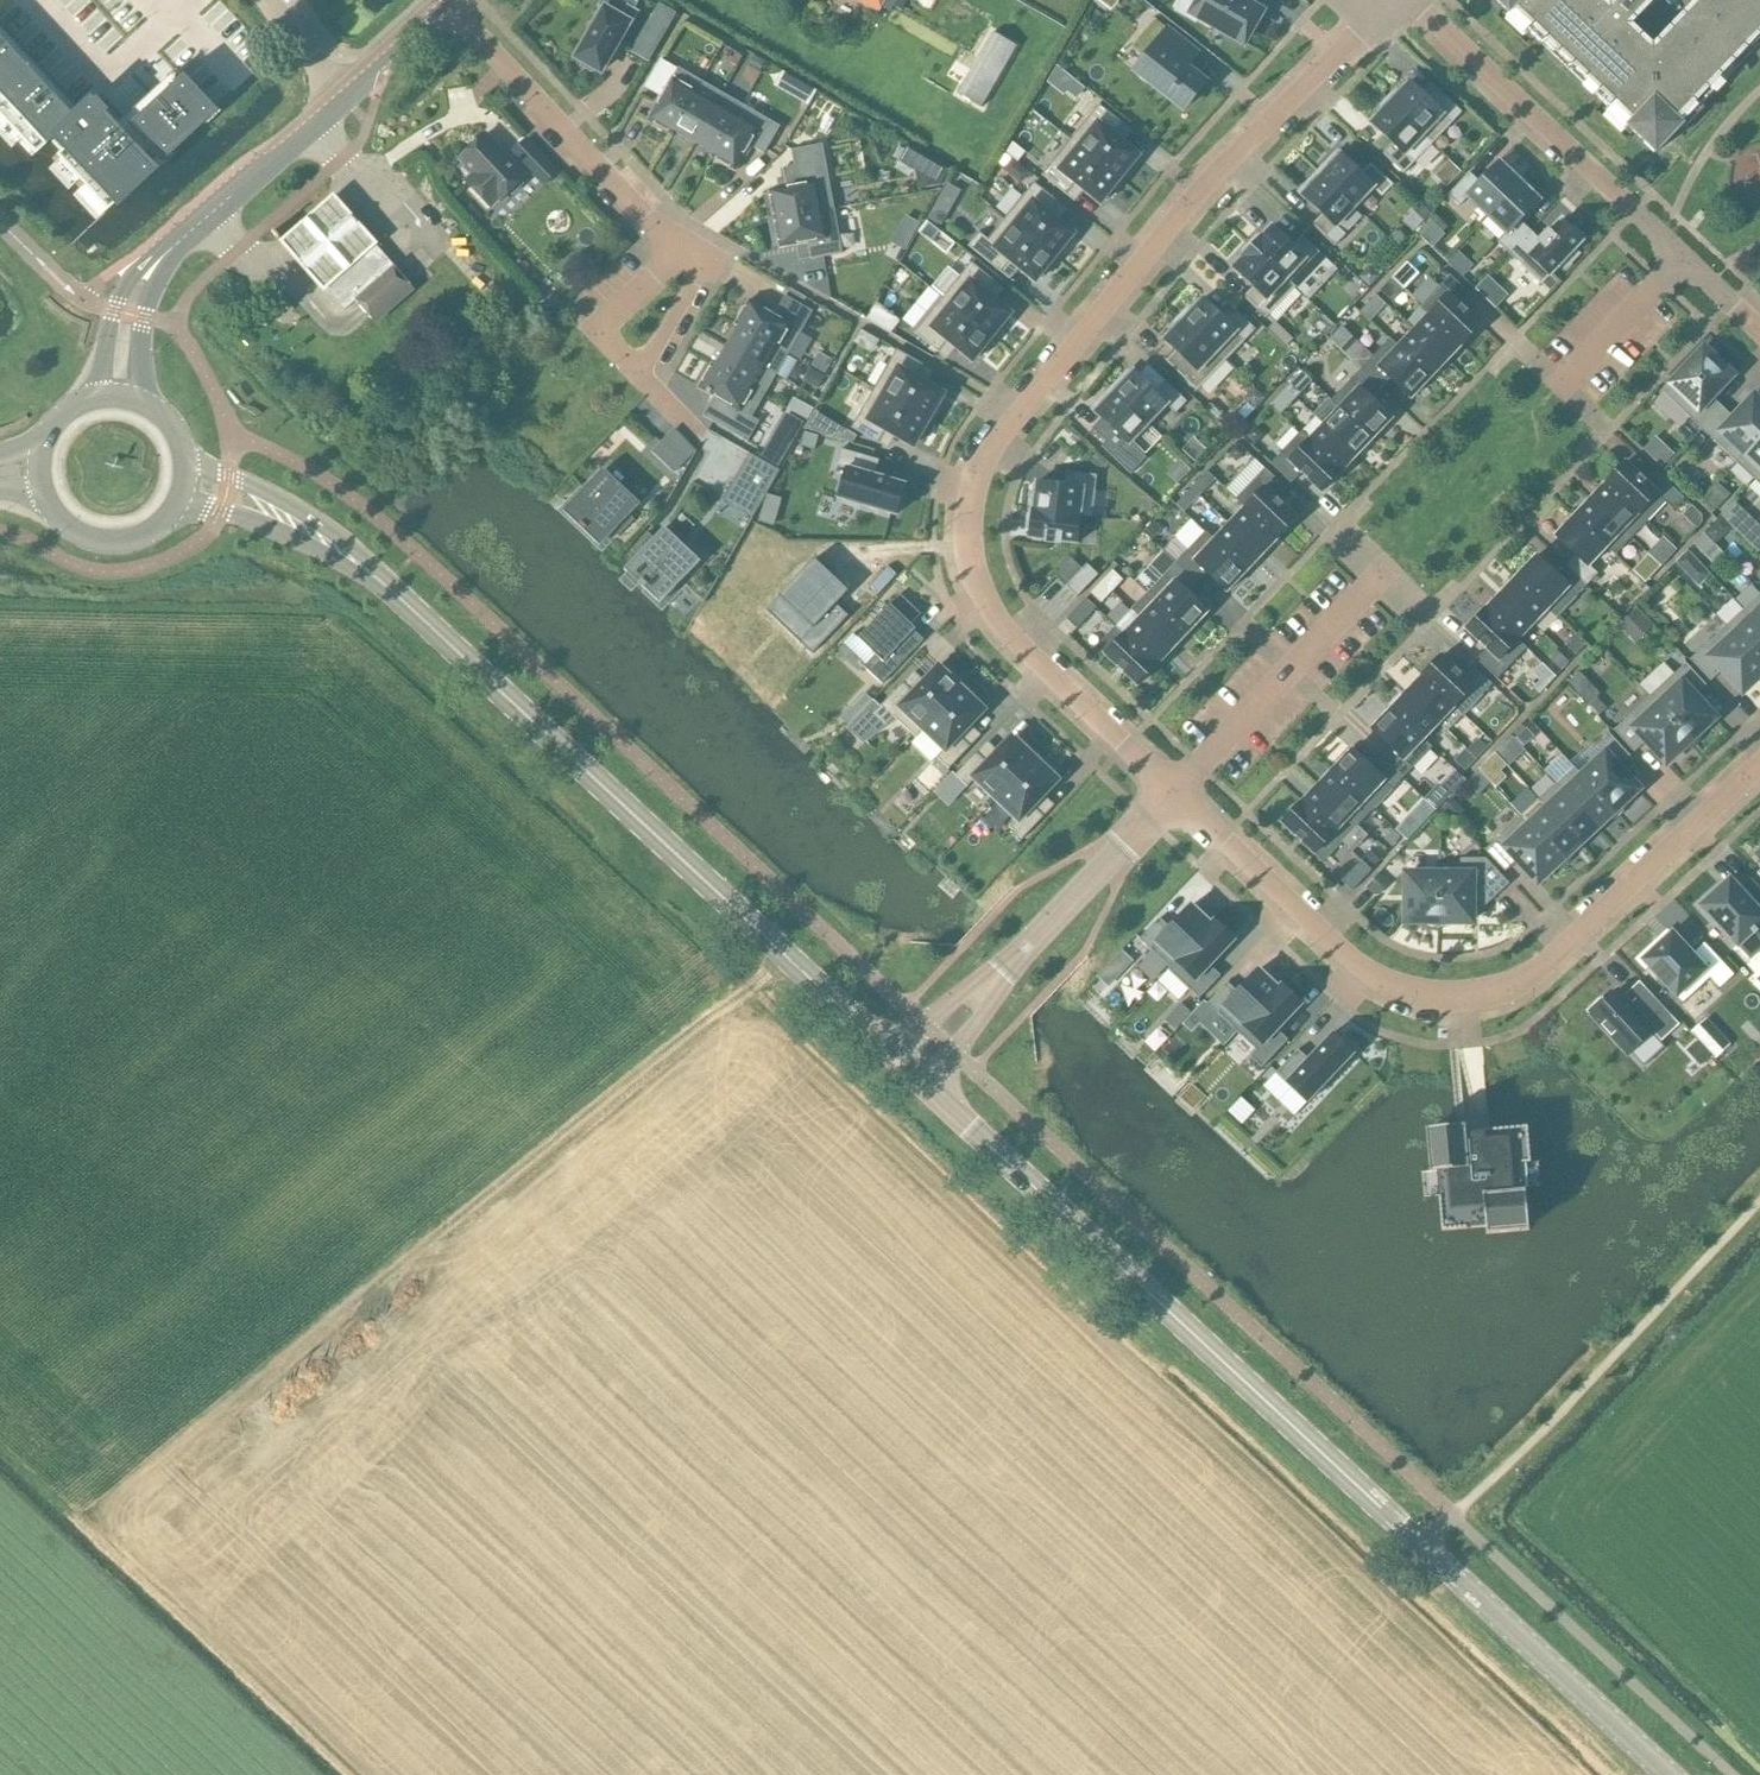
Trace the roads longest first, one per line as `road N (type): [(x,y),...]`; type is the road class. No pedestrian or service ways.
road 1 (tertiary): [(1668,1774),(909,1071)]
road 2 (residential): [(1392,0),(1189,209),(992,447),(972,498),(967,545),(976,588),(1005,633),(1176,793)]
road 3 (residential): [(1176,793),(1374,978),(1416,994),(1465,995),(1542,973),(1759,762)]
road 4 (tertiary): [(909,1071),(409,606)]
road 5 (residential): [(1679,266),(1432,19),(1392,0)]
road 6 (residential): [(1176,793),(909,1071)]
road 7 (residential): [(445,3),(684,255)]
road 8 (residential): [(1176,793),(1381,578)]
road 9 (tertiary): [(409,606),(337,533),(187,451)]
road 10 (tertiary): [(177,506),(262,527),(409,606)]
road 11 (tertiary): [(181,241),(345,98)]
road 12 (tertiary): [(181,241),(151,255),(129,279),(88,395)]
road 13 (residential): [(684,255),(601,329),(644,376)]
road 14 (residential): [(1679,266),(1559,391)]
road 15 (tertiary): [(148,400),(143,318),(181,241)]
road 16 (residential): [(644,376),(713,263),(684,255)]
road 17 (tertiary): [(44,498),(70,529),(108,542),(147,533),(177,506)]
road 18 (tertiary): [(345,98),(445,3)]
road 19 (residential): [(345,98),(269,0)]

